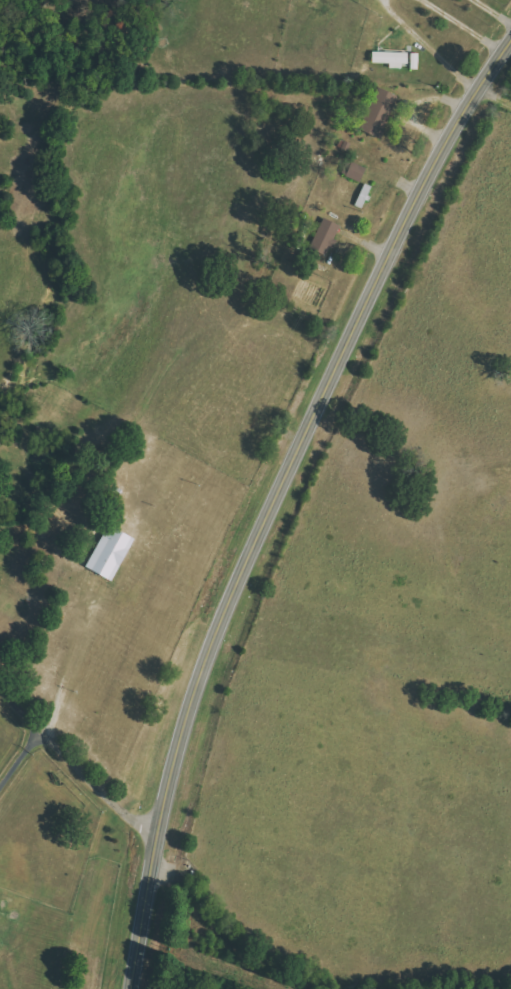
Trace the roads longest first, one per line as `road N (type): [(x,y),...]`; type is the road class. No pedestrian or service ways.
road 1 (secondary): [(510,44),(431,174),(216,642),(162,840),(140,988)]
road 2 (residential): [(162,840),(109,799),(0,688)]

